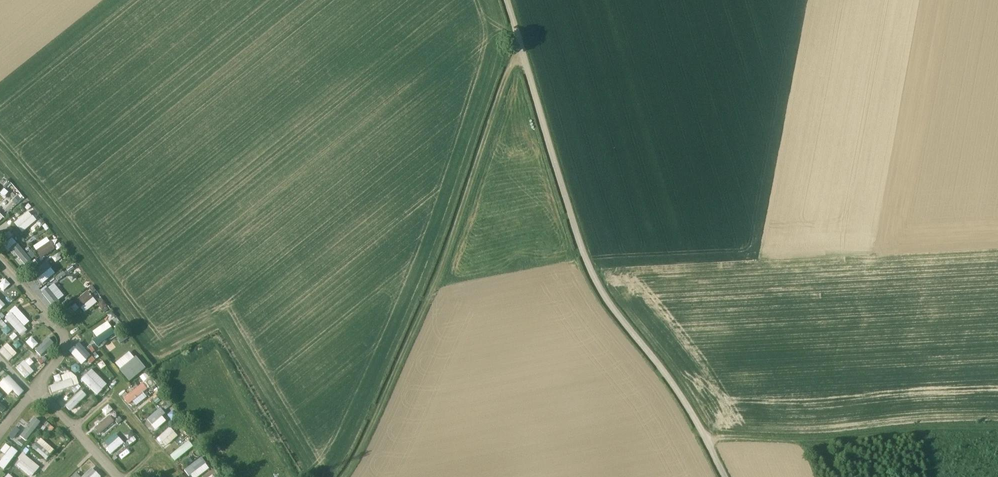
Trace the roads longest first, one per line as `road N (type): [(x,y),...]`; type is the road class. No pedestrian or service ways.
road 1 (unclassified): [(724,476),(690,410),(590,270),(505,0)]
road 2 (track): [(334,476),(425,297),(512,55),(523,55)]
road 3 (track): [(997,425),(707,439)]

